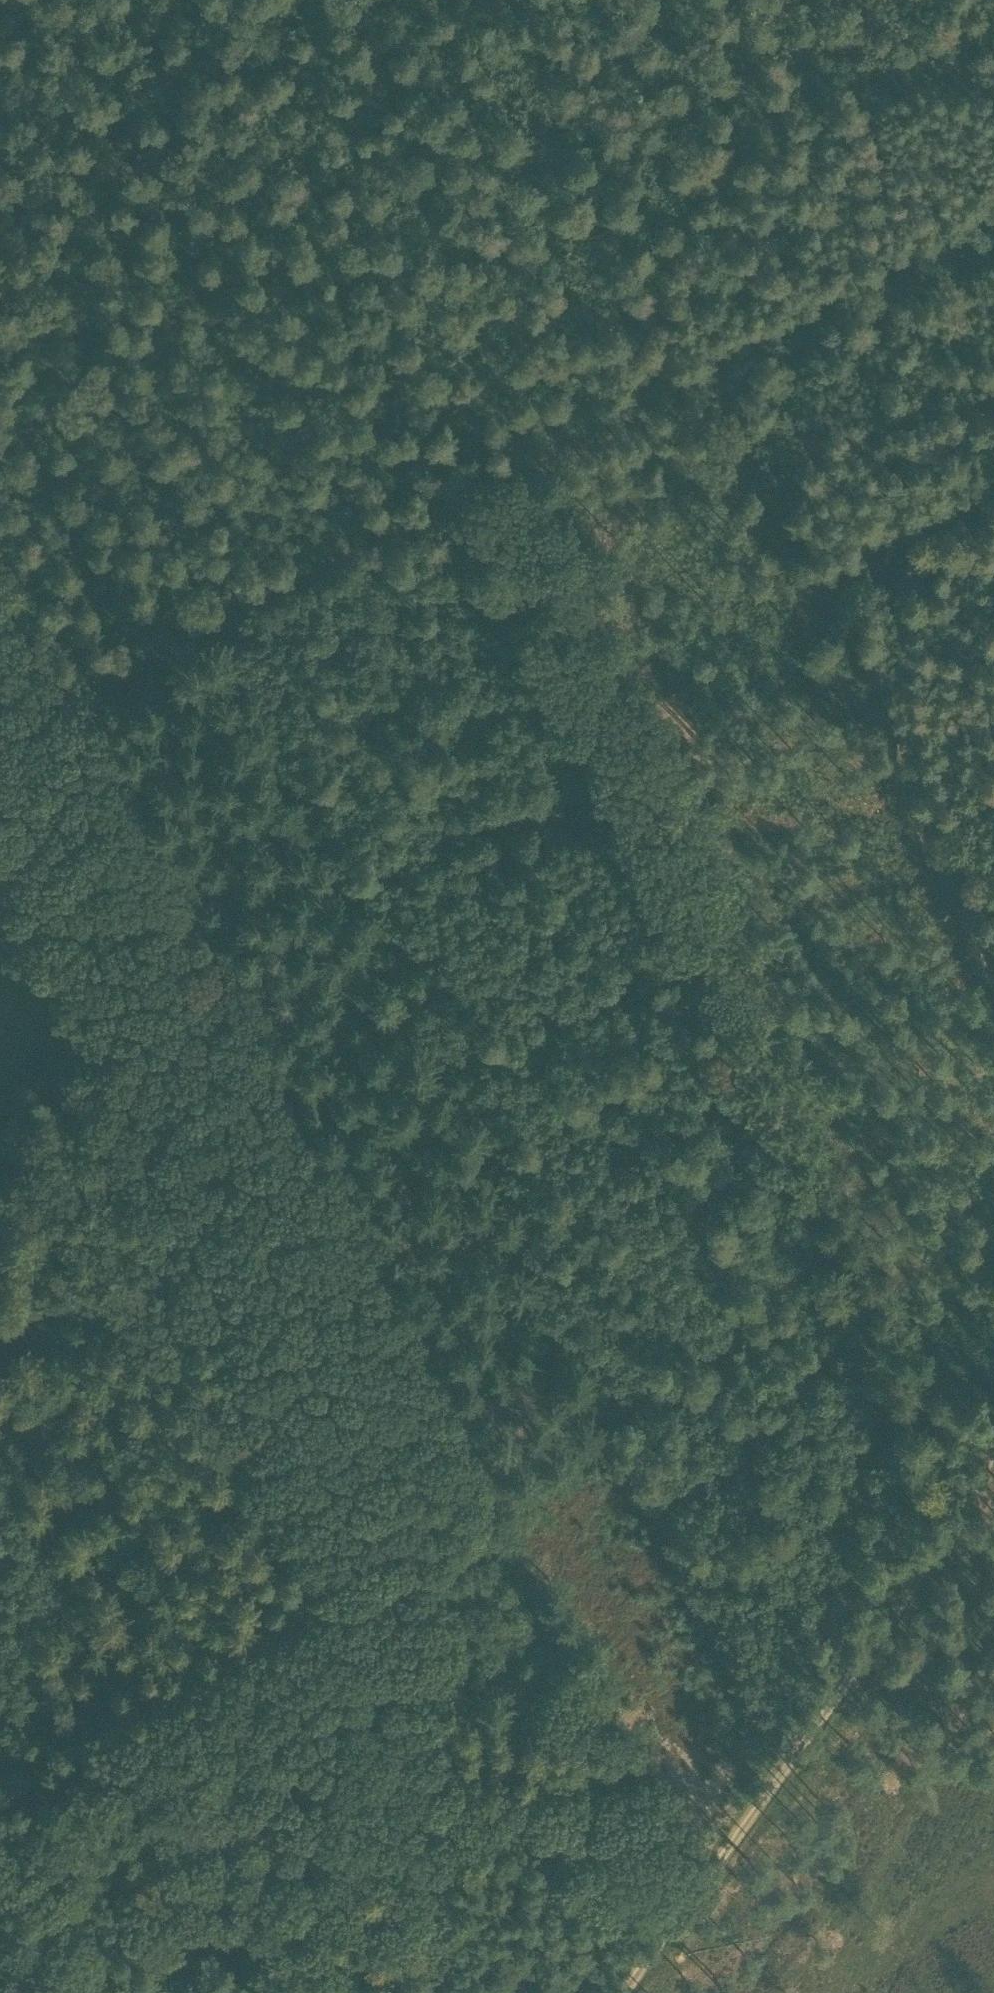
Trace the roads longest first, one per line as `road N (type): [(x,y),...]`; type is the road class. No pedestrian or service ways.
road 1 (track): [(0,724),(993,217)]
road 2 (track): [(619,1992),(853,1662),(993,1440)]
road 3 (track): [(393,523),(474,675)]

